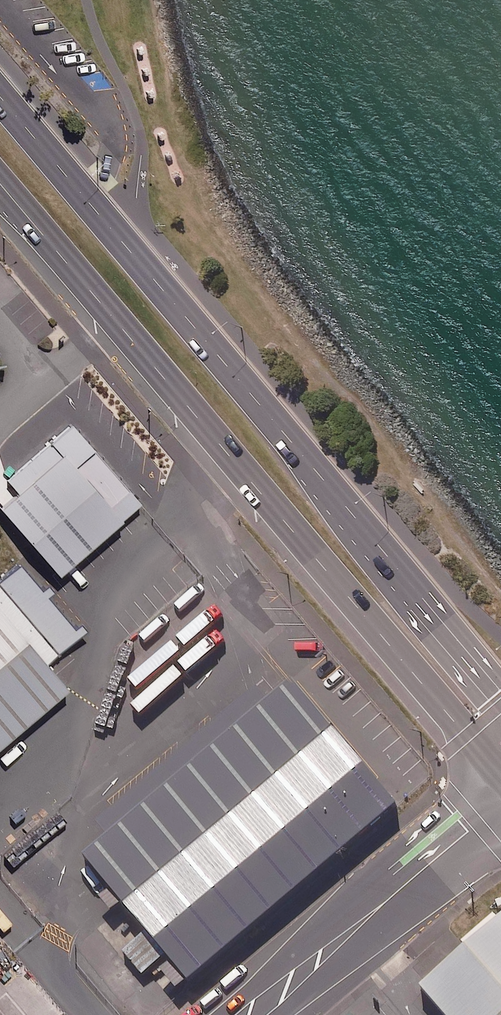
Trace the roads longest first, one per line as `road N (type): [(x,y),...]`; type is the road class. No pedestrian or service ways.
road 1 (secondary): [(0,96),(500,701)]
road 2 (secondary): [(500,783),(0,183)]
road 3 (tertiary): [(251,1014),(500,803)]

